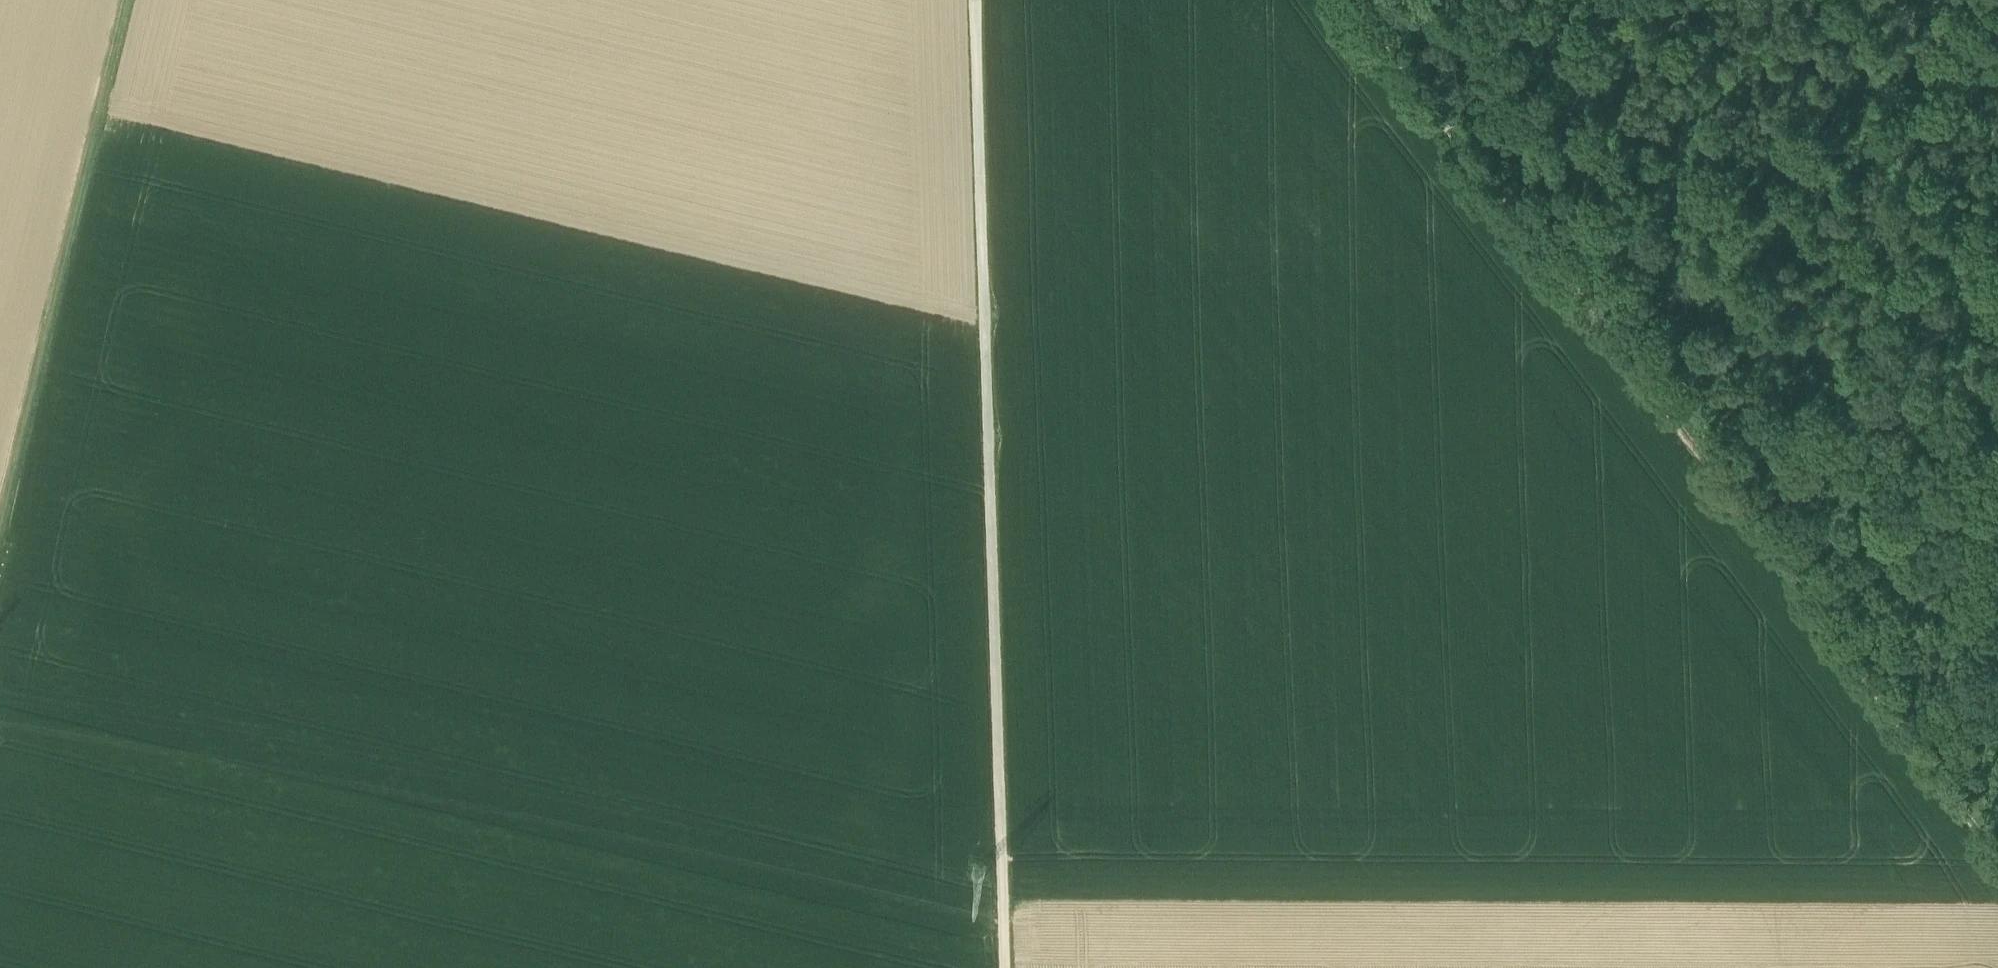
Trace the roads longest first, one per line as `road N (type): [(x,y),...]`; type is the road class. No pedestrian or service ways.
road 1 (track): [(1358,0),(1997,848)]
road 2 (track): [(977,0),(1006,967)]
road 3 (track): [(0,535),(128,0)]

